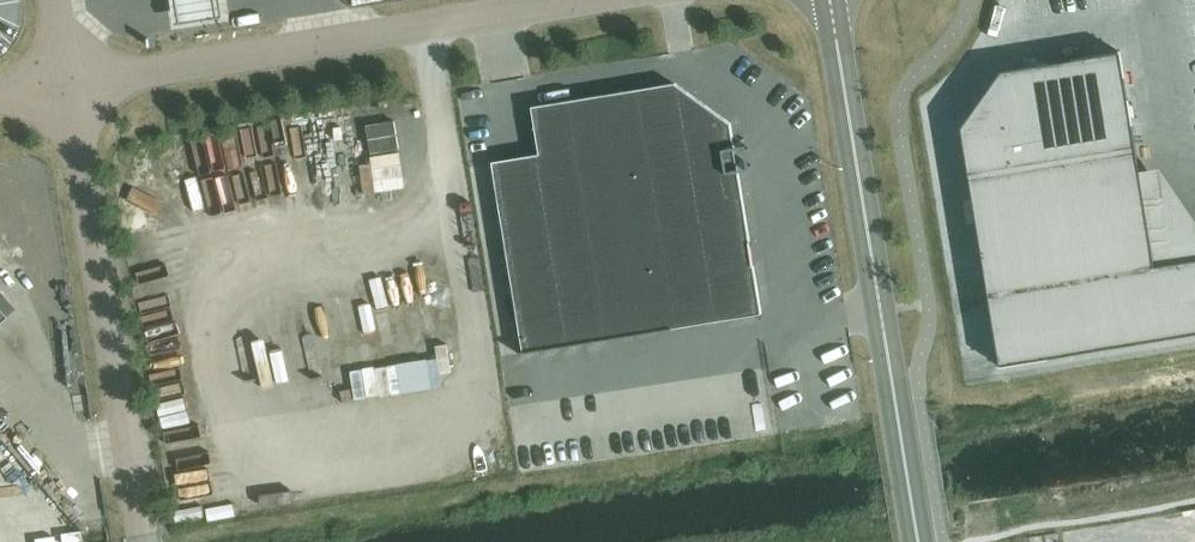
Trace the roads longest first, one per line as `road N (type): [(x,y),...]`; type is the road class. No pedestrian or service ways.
road 1 (tertiary): [(920,541),(834,0)]
road 2 (unclassified): [(68,84),(581,0)]
road 3 (unclassified): [(145,541),(68,84)]

